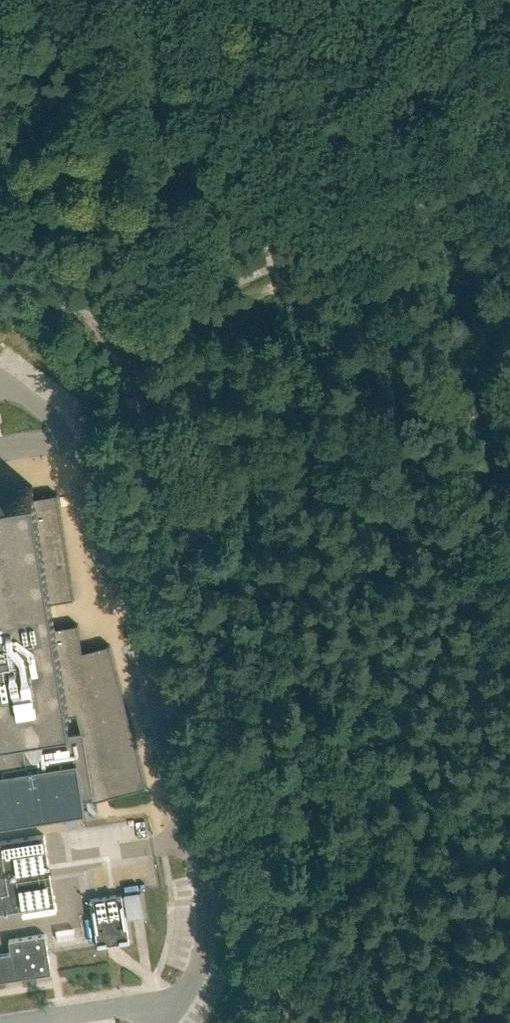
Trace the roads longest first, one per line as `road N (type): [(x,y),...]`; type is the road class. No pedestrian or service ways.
road 1 (track): [(309,1022),(123,353)]
road 2 (track): [(509,621),(356,500),(278,452),(133,383)]
road 3 (track): [(123,353),(509,191)]
road 4 (track): [(123,353),(109,322),(92,0)]

